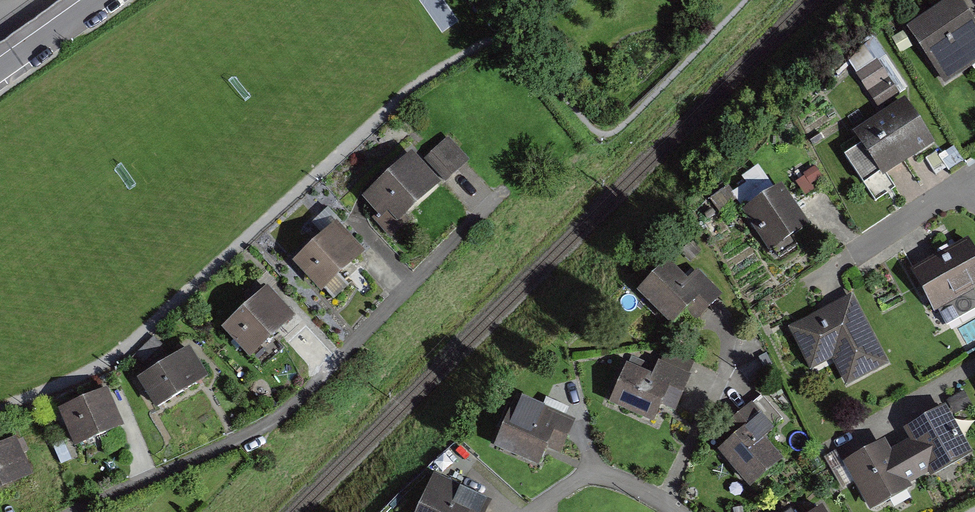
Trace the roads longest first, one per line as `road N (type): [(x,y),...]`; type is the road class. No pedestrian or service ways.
road 1 (residential): [(75,511),(278,423),(501,195)]
road 2 (residential): [(676,511),(642,490),(590,472),(531,511)]
road 3 (residential): [(974,191),(943,196),(858,253)]

